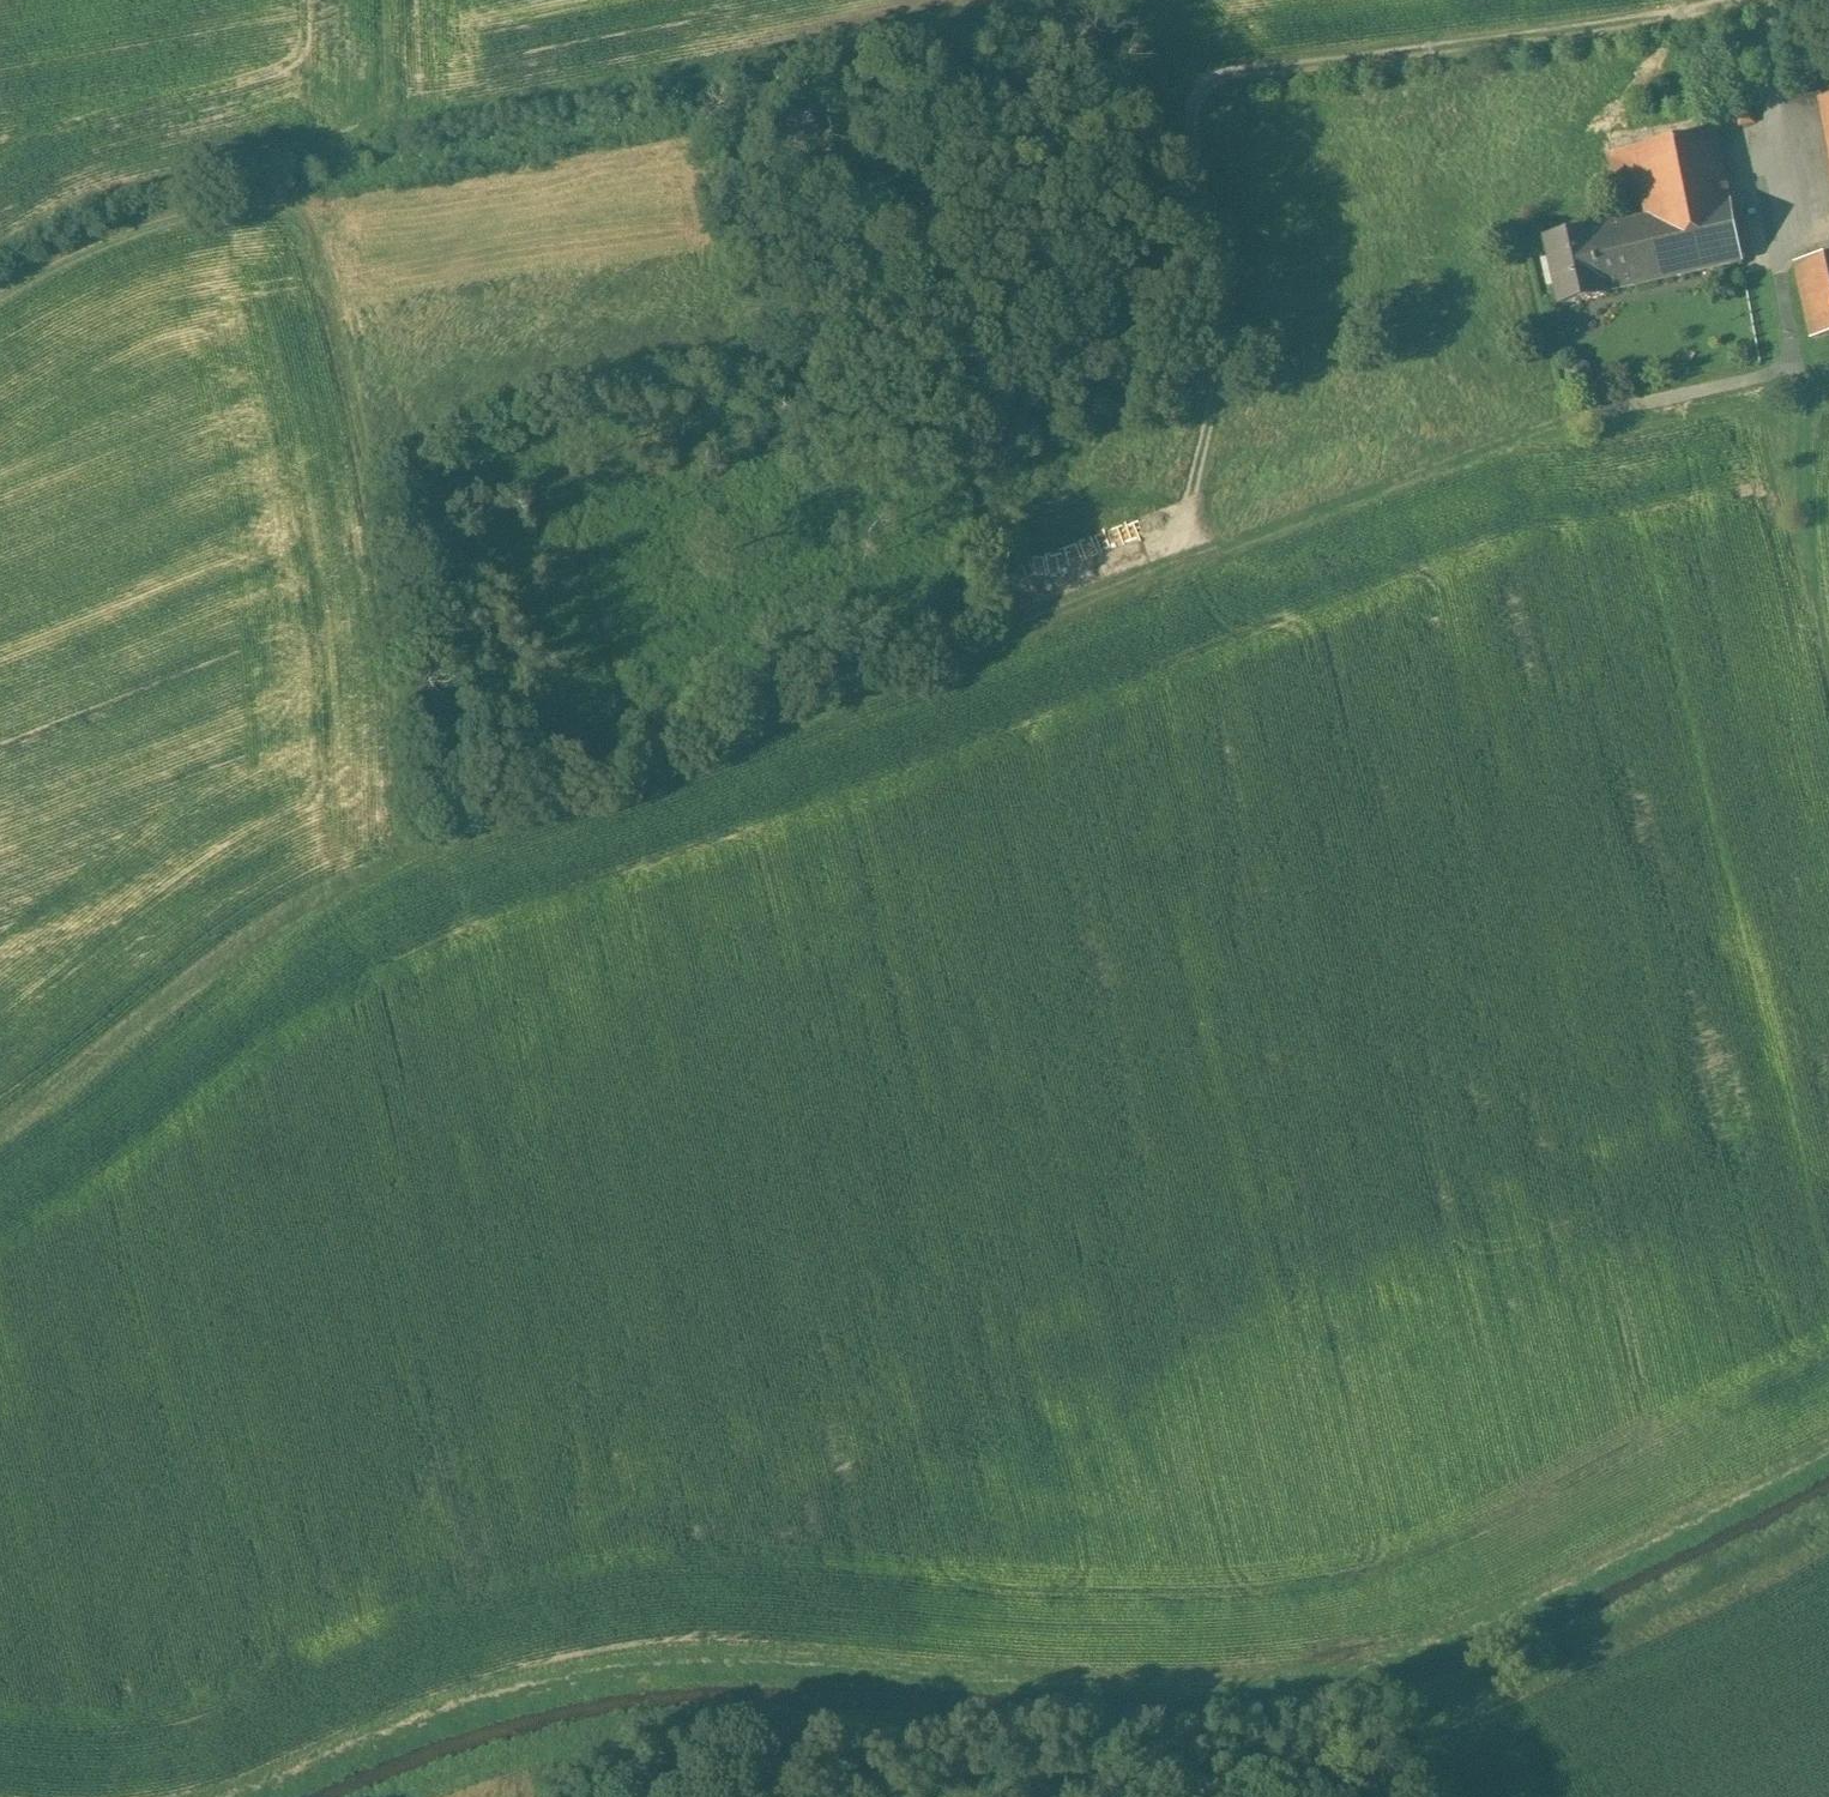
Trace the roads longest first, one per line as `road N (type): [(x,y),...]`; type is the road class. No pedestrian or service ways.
road 1 (track): [(306,210),(378,494),(407,787),(419,824),(446,837),(1204,559),(1193,491),(1221,302),(1186,131),(1187,105),(1199,87),(1743,10),(1762,0)]
road 2 (track): [(1204,559),(1556,425),(1809,366),(1804,520)]
road 3 (track): [(389,0),(392,103),(363,132),(314,157),(306,210),(248,207),(149,226),(0,299)]

